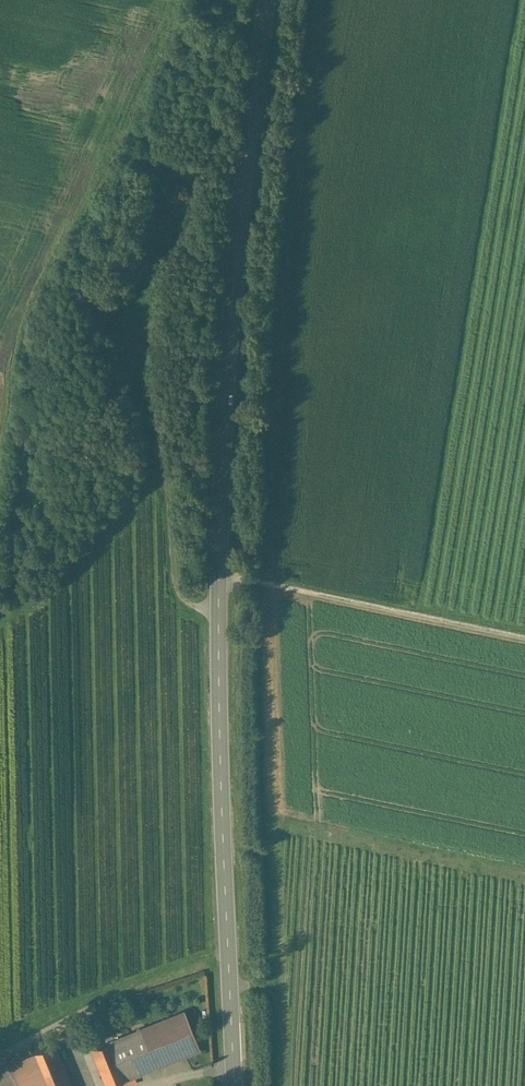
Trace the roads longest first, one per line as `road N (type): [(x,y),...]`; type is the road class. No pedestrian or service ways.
road 1 (secondary): [(267,0),(232,290),(219,578),(234,1085)]
road 2 (track): [(218,619),(193,608),(179,582),(167,480),(131,338),(178,185)]
road 3 (track): [(219,578),(524,638)]

